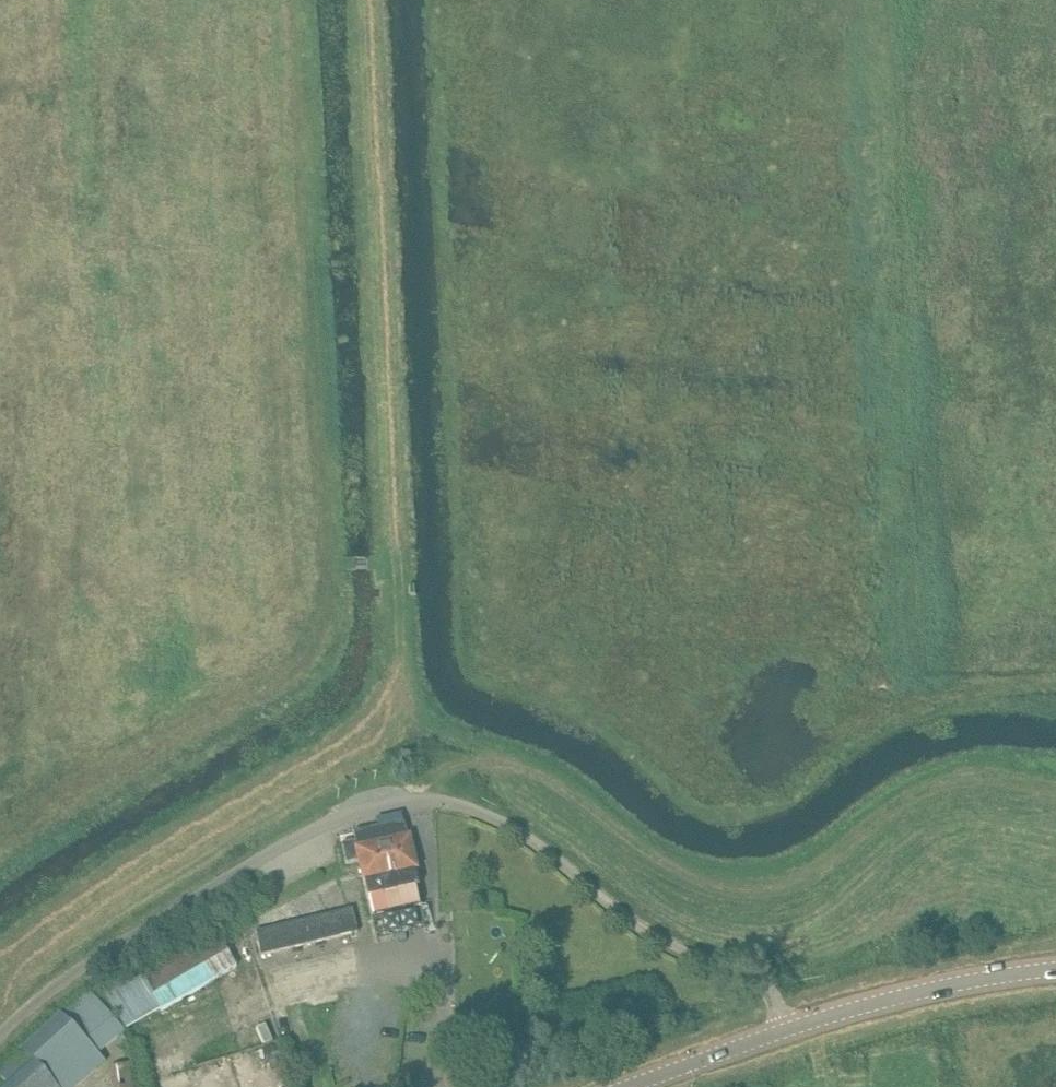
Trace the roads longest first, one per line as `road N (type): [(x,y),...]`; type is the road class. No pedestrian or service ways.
road 1 (unclassified): [(0,1032),(59,982),(259,859),(354,815),(411,801),(464,804),(505,821),(653,935),(754,977),(788,1027)]
road 2 (track): [(411,801),(426,781),(490,759),(564,789),(684,873),(737,886),(808,867),(868,823),(953,780),(1055,787)]
road 3 (track): [(0,841),(301,660),(322,607),(314,455)]
road 4 (unclassified): [(1055,970),(943,984),(788,1027)]
road 5 (unclassified): [(788,1027),(624,1086)]

